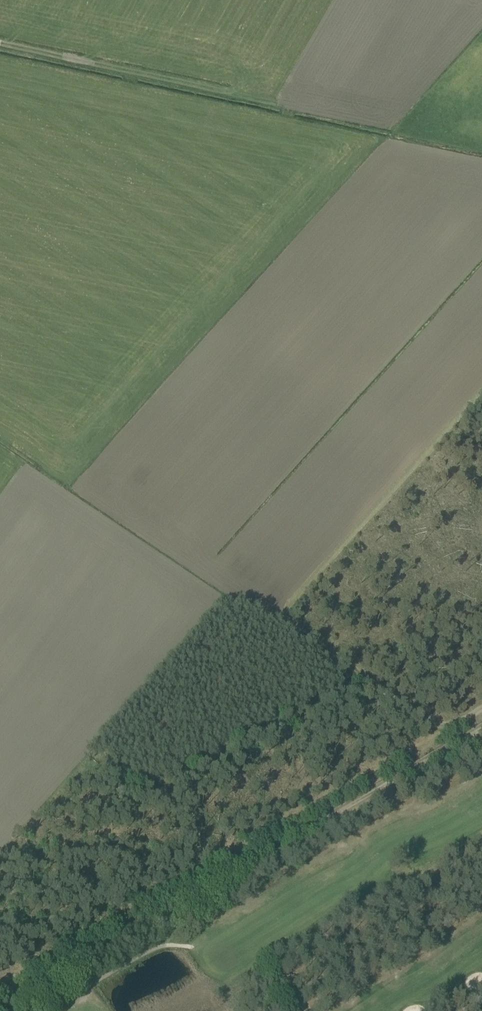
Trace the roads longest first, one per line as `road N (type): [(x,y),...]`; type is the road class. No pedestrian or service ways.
road 1 (track): [(0,42),(228,91)]

